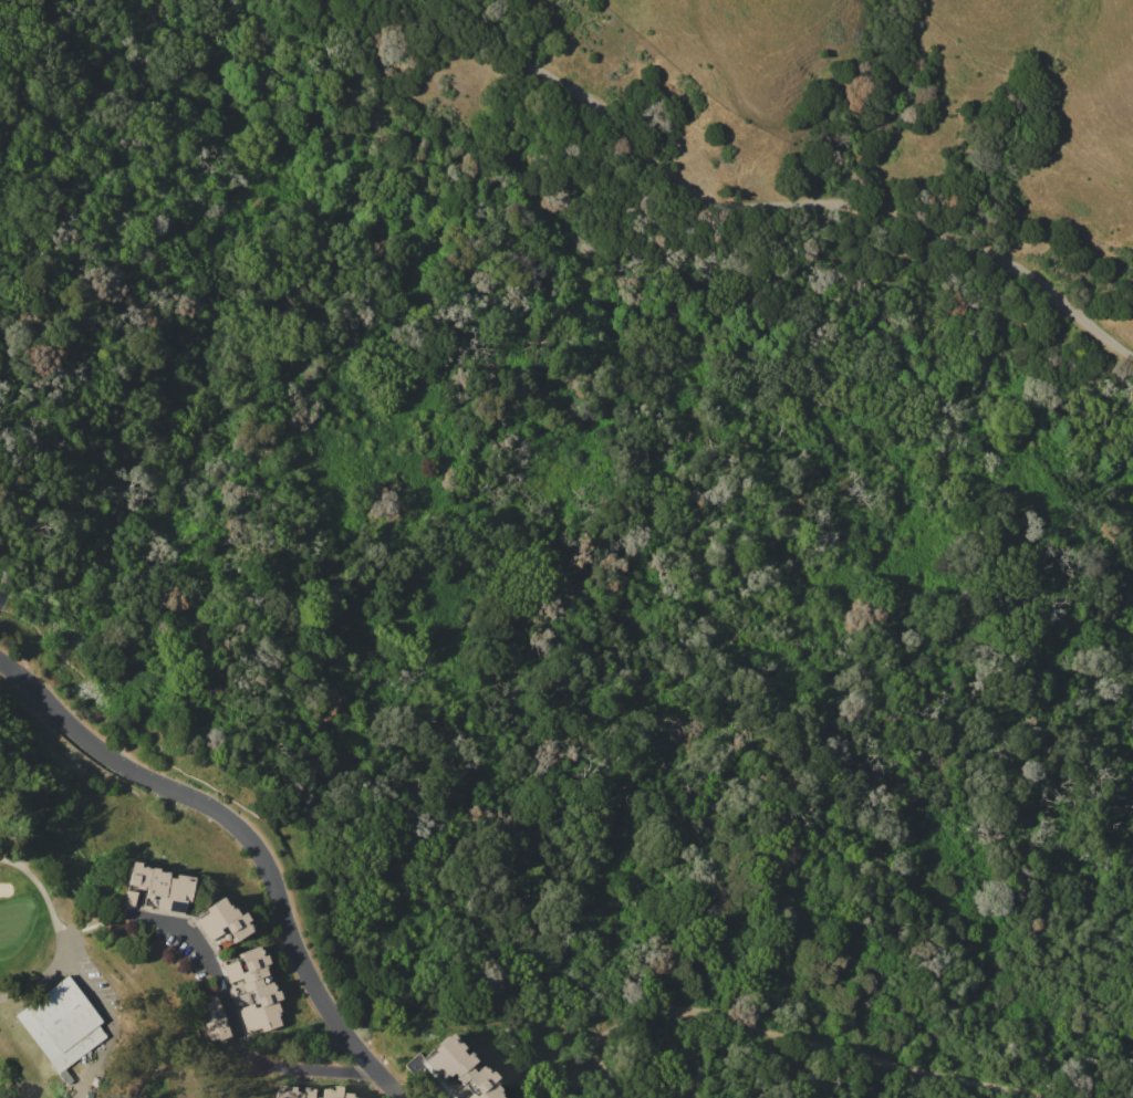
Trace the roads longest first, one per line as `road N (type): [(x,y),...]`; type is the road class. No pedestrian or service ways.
road 1 (track): [(453,0),(540,73),(583,94),(698,198),(735,209),(852,207),(954,237),(1000,255),(1132,355)]
road 2 (residential): [(400,1097),(356,1053),(298,960),(258,848),(231,818),(115,763),(0,660)]
road 3 (track): [(618,1097),(601,1065),(605,1041),(637,1018),(684,1008),(1032,1097)]

